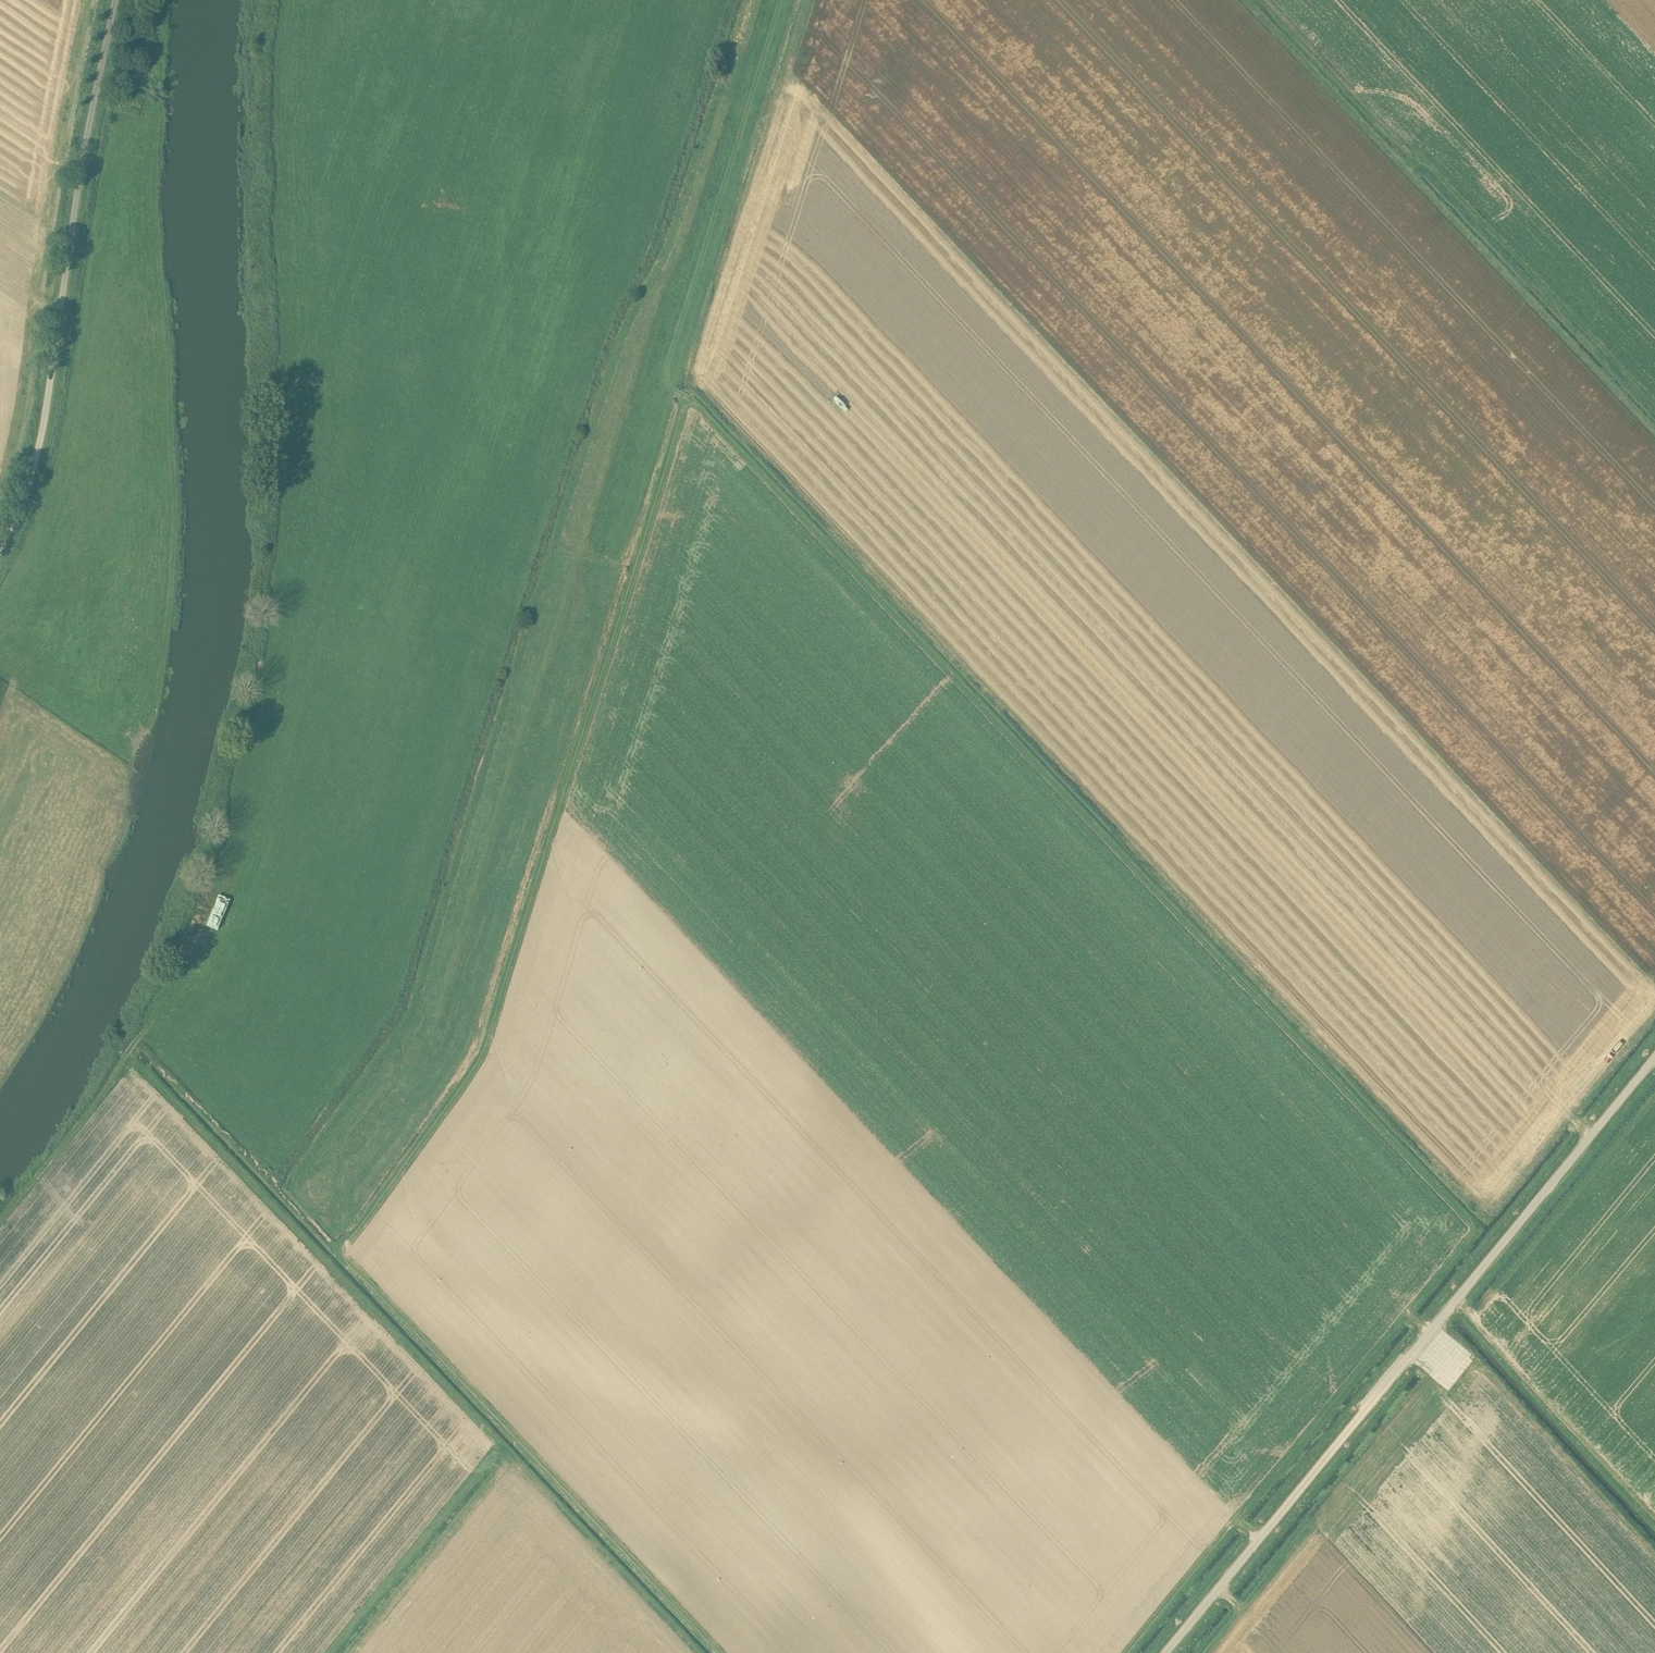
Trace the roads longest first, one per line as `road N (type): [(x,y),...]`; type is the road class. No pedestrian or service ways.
road 1 (unclassified): [(1166,1652),(1654,1067)]
road 2 (unclassified): [(0,550),(41,432),(110,0)]

